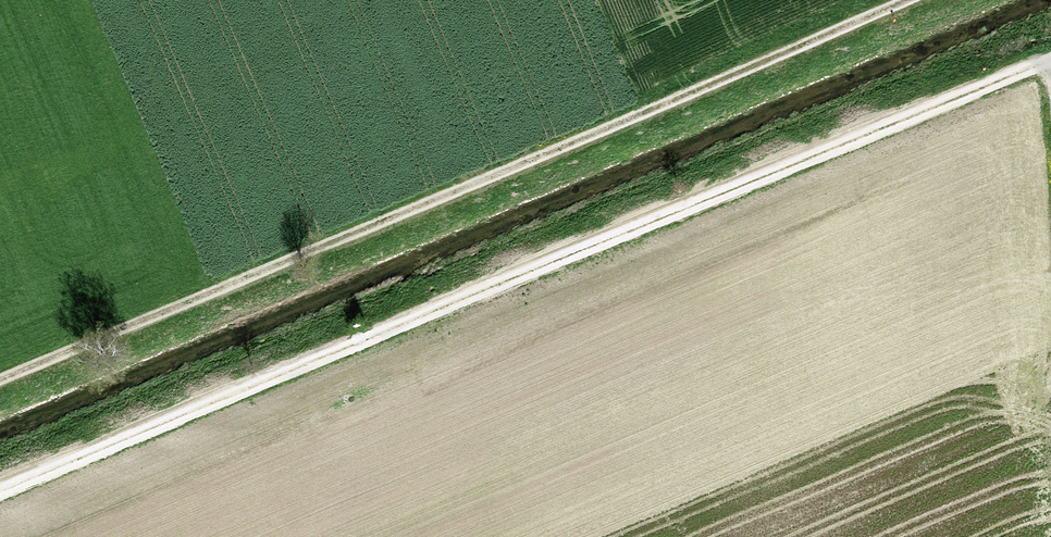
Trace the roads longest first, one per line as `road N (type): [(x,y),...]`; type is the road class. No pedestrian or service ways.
road 1 (track): [(1050,60),(0,494)]
road 2 (track): [(0,376),(899,0)]

